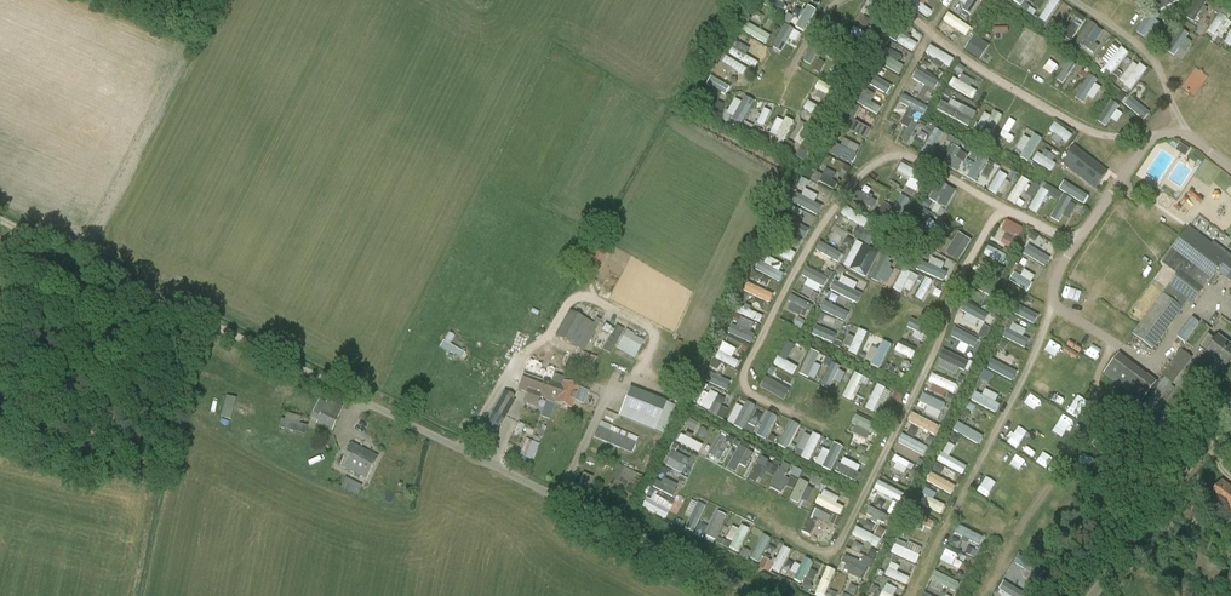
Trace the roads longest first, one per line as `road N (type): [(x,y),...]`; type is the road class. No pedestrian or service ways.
road 1 (unclassified): [(761,595),(349,393)]
road 2 (track): [(349,393),(0,221)]
road 3 (unclassified): [(1092,595),(1230,408)]
road 4 (track): [(841,542),(814,549),(711,483)]

